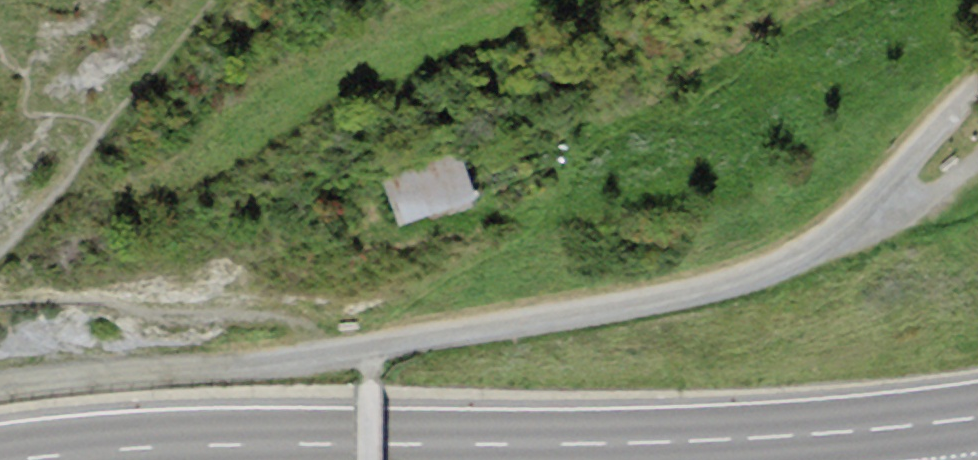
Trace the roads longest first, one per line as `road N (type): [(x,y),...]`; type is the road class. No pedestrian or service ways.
road 1 (primary): [(977,416),(724,443),(229,445),(22,459)]
road 2 (track): [(856,213),(778,271),(663,300),(367,352),(0,392)]
road 3 (track): [(977,79),(856,213)]
road 4 (track): [(977,163),(905,213),(856,213)]

